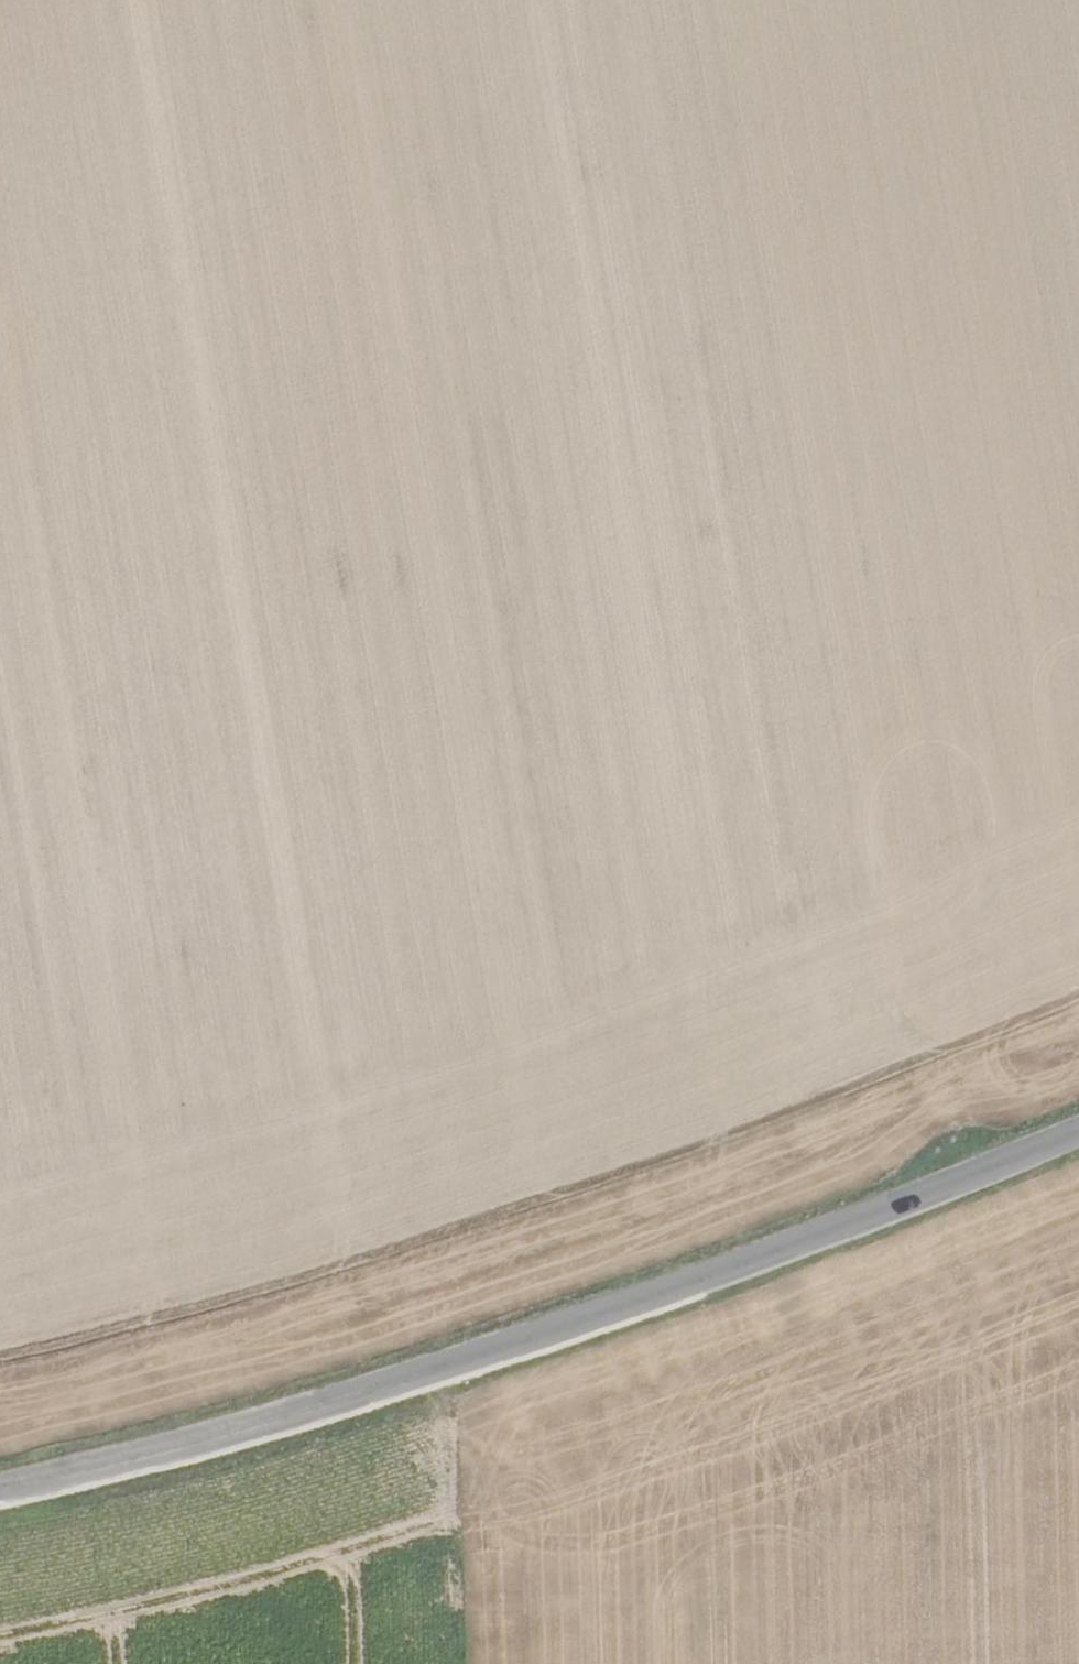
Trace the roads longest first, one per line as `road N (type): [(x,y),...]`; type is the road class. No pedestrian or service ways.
road 1 (tertiary): [(1078,1126),(721,1273),(235,1429),(0,1484)]

